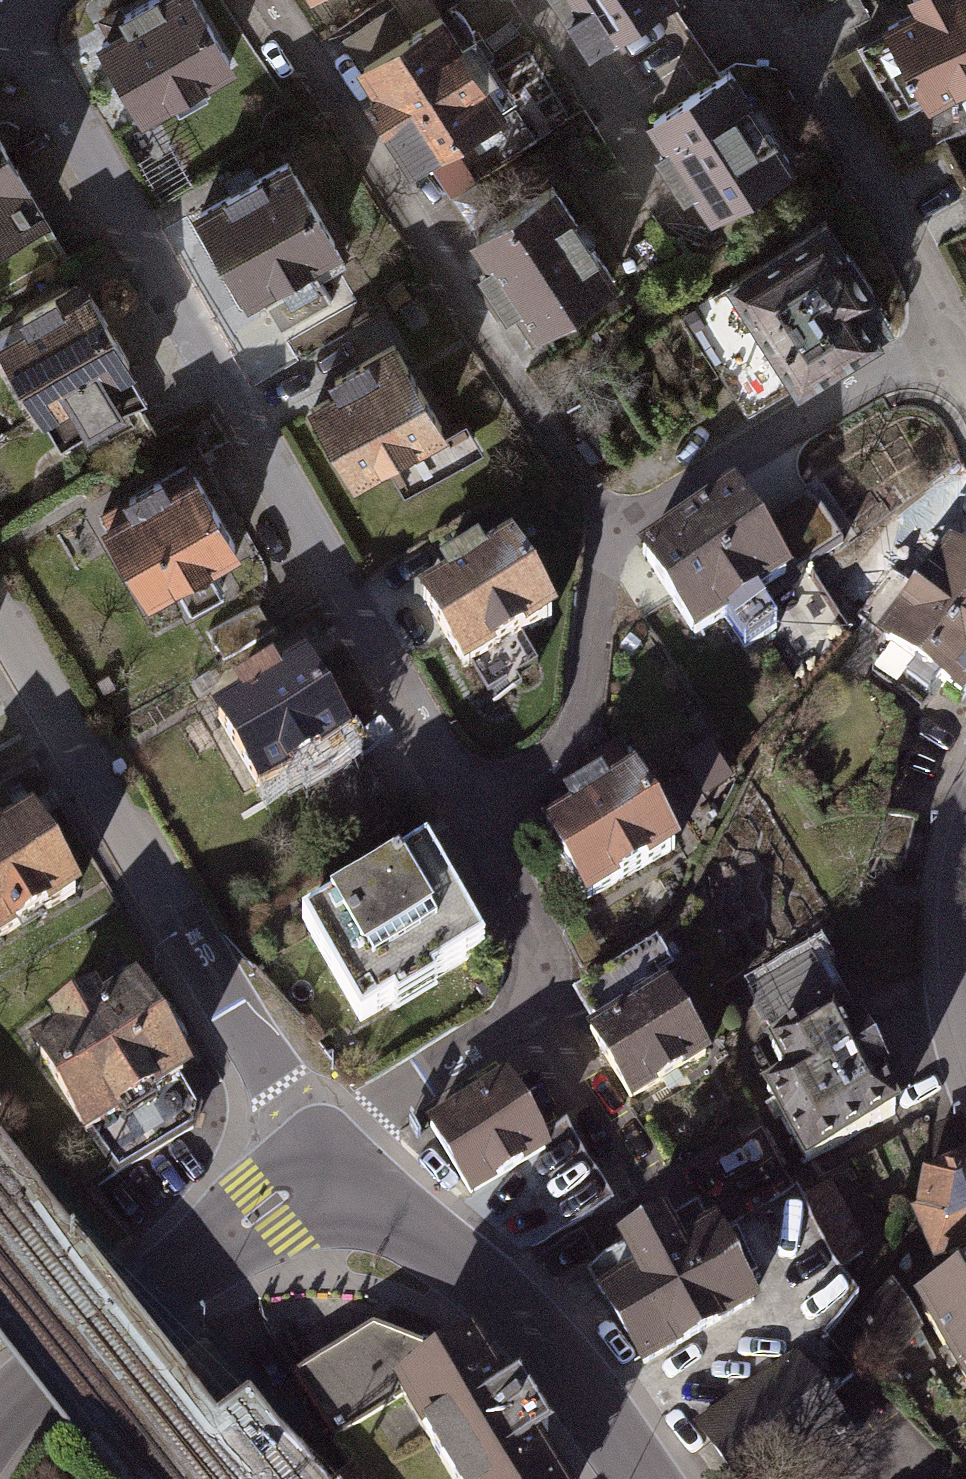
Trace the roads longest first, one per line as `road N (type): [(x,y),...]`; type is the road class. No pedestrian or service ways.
road 1 (residential): [(470,810),(9,31)]
road 2 (residential): [(329,1186),(0,606)]
road 3 (residential): [(614,531),(274,0)]
road 4 (residential): [(329,1186),(362,1118),(504,1027),(535,985),(536,931),(470,810)]
road 5 (tertiary): [(329,1186),(357,1189),(387,1206),(497,1295),(572,1376),(643,1478)]
road 6 (tertiary): [(0,1419),(268,1210),(329,1186)]
road 7 (residential): [(614,531),(951,338)]
road 8 (residential): [(765,0),(951,338)]
road 9 (residential): [(470,810),(555,762),(582,701),(614,531)]
road 10 (residential): [(534,0),(667,200)]

